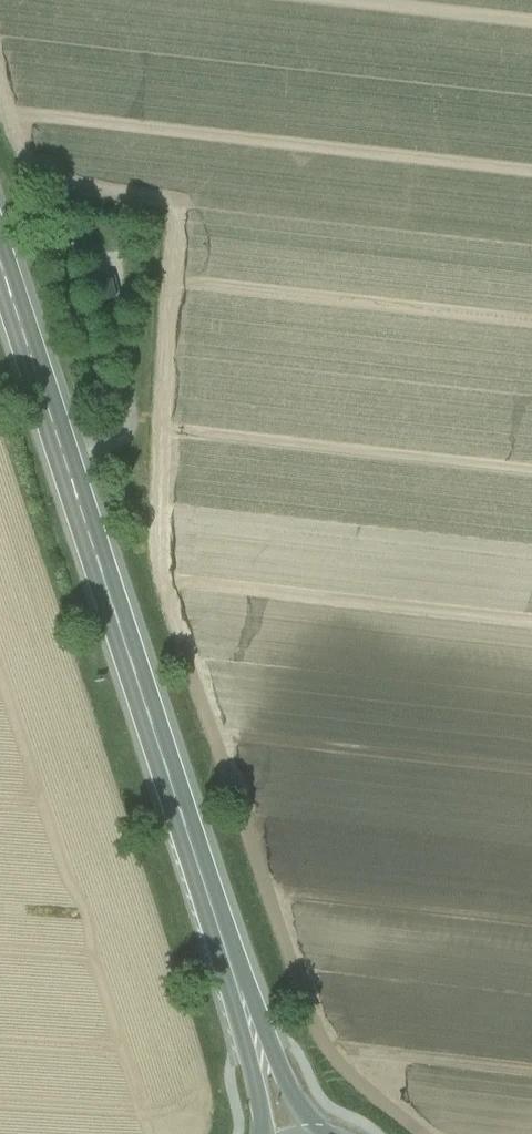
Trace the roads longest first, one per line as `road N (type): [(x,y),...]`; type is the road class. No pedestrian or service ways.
road 1 (secondary): [(0,265),(250,1021)]
road 2 (secondary): [(312,1133),(250,1021)]

